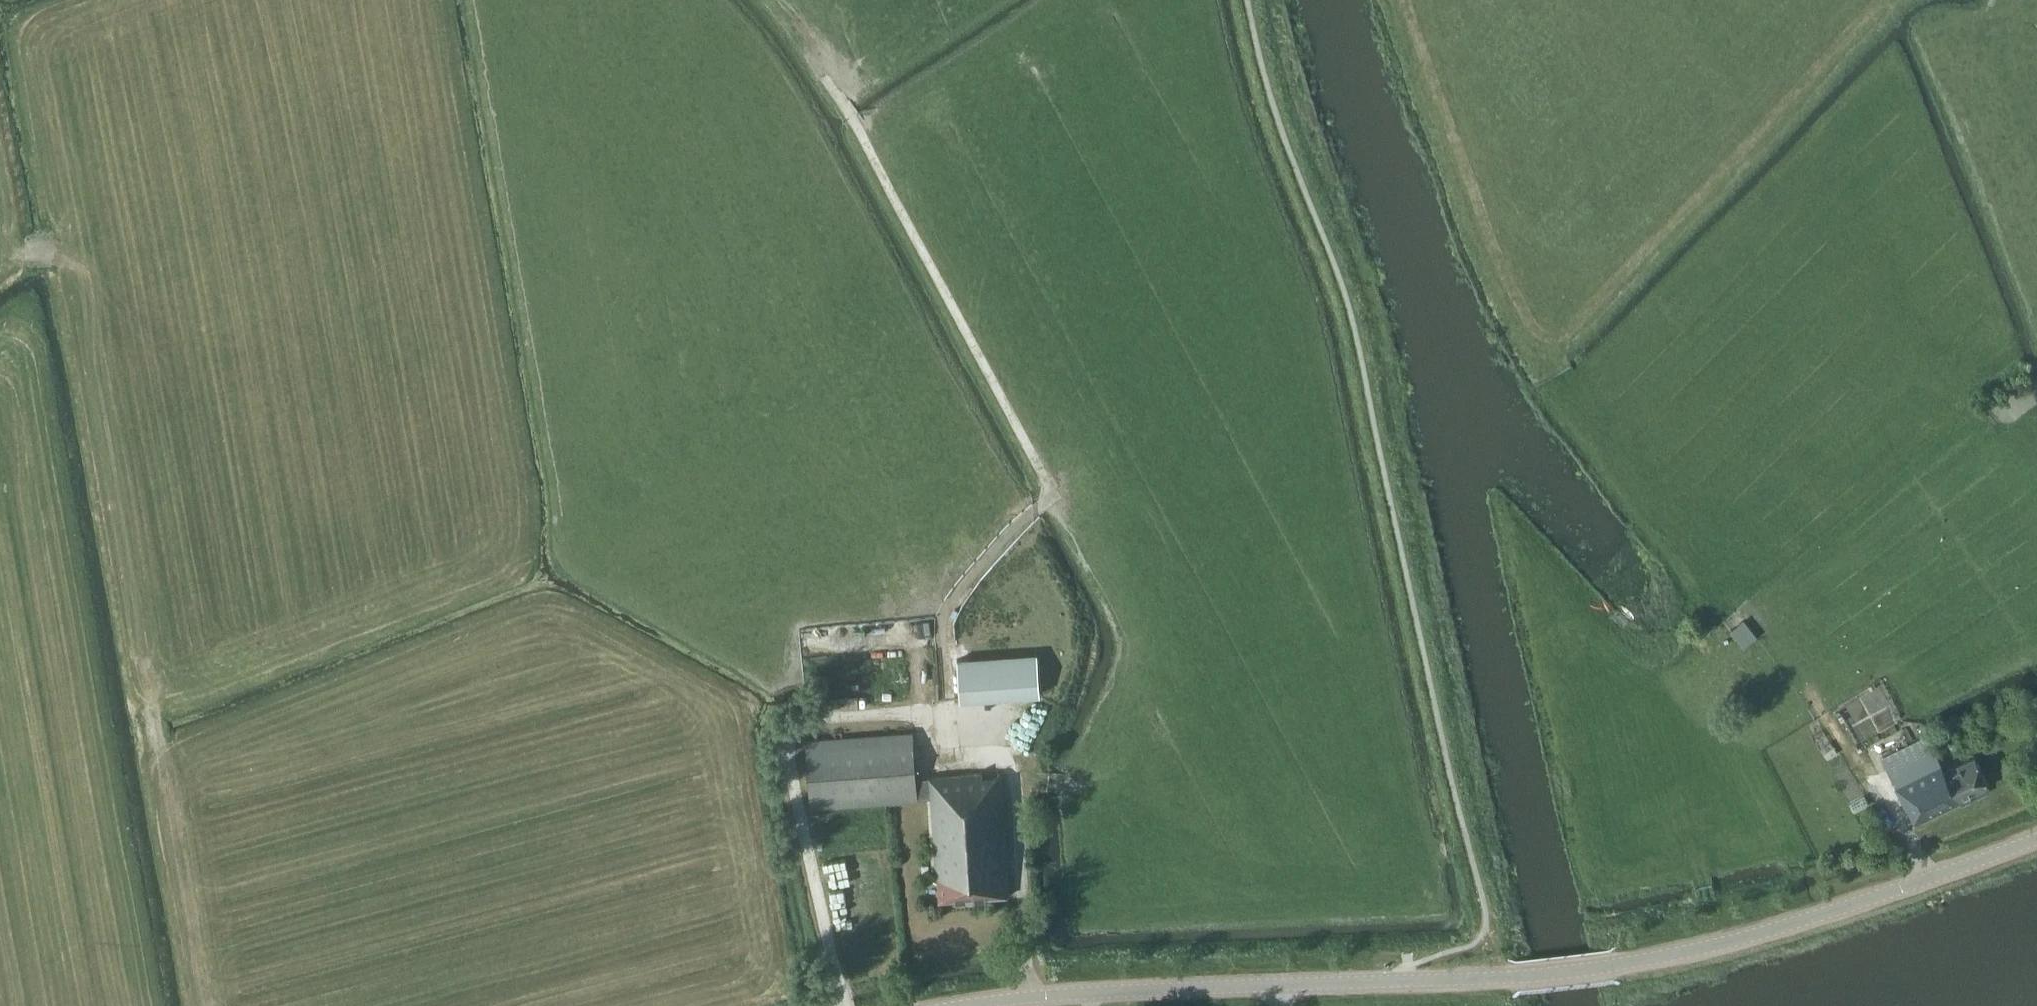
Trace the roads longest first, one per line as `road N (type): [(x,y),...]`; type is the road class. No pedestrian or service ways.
road 1 (secondary): [(961,1005),(1103,990),(1516,976),(1613,963),(1765,931),(2036,838)]

